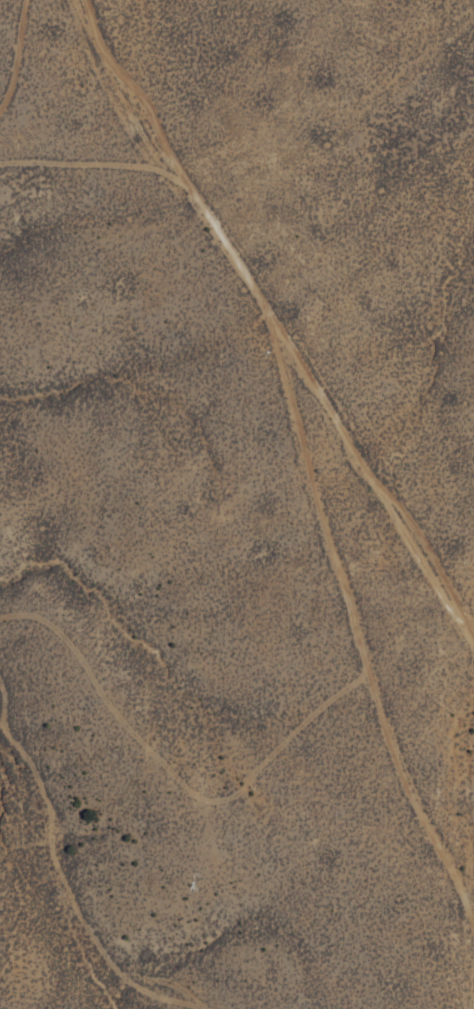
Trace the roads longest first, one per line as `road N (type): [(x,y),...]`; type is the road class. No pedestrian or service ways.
road 1 (track): [(473,637),(132,92),(86,0)]
road 2 (track): [(473,945),(367,661),(278,329)]

